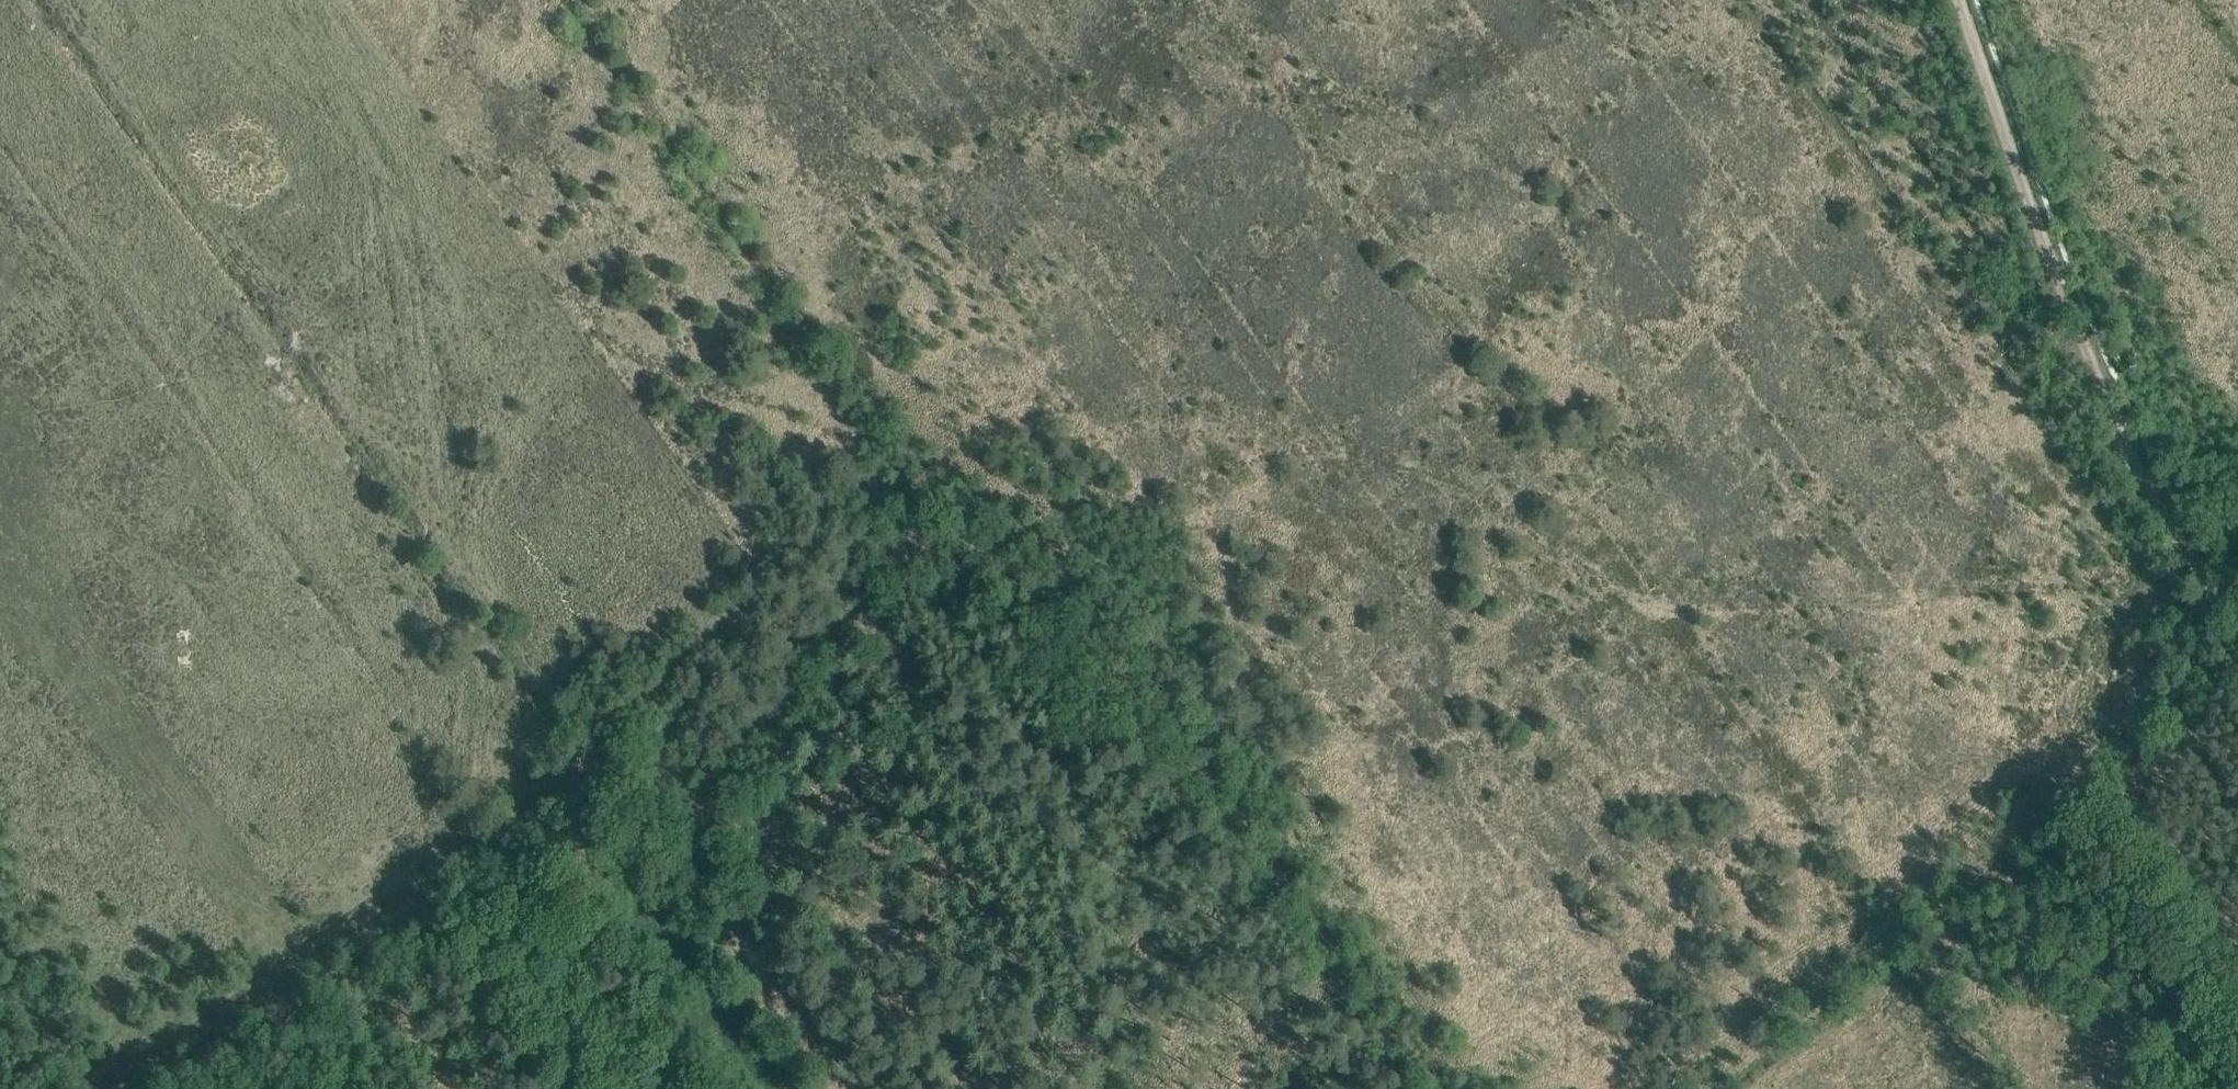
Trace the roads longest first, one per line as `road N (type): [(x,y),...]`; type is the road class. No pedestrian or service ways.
road 1 (track): [(2237,633),(2135,493),(1961,0)]
road 2 (track): [(0,967),(87,1088)]

